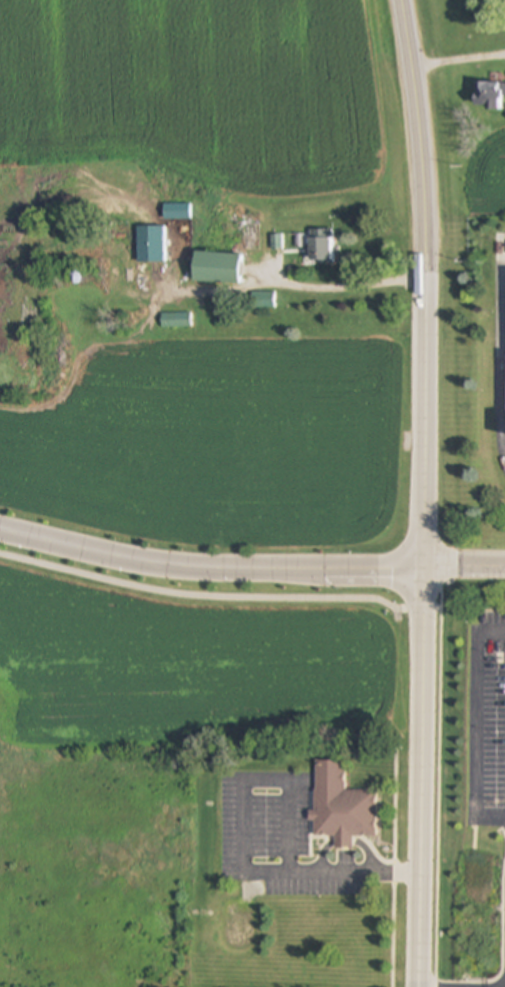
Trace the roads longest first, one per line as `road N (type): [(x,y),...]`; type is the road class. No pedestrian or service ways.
road 1 (primary): [(422,986),(430,276)]
road 2 (tertiary): [(0,530),(157,565),(429,570)]
road 3 (primary): [(430,276),(425,121),(404,0)]

